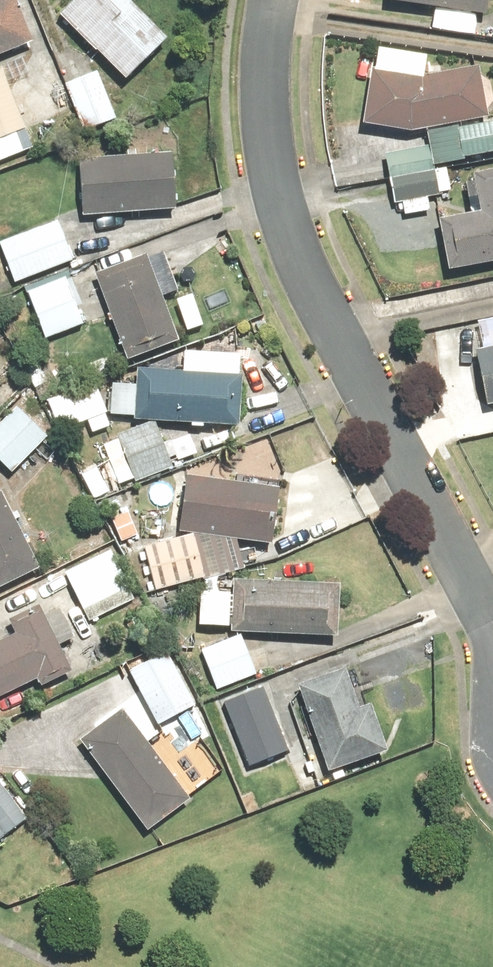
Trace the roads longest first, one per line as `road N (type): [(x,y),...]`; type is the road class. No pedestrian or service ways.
road 1 (residential): [(275,0),(268,114),(277,171),(311,270),(492,619)]

